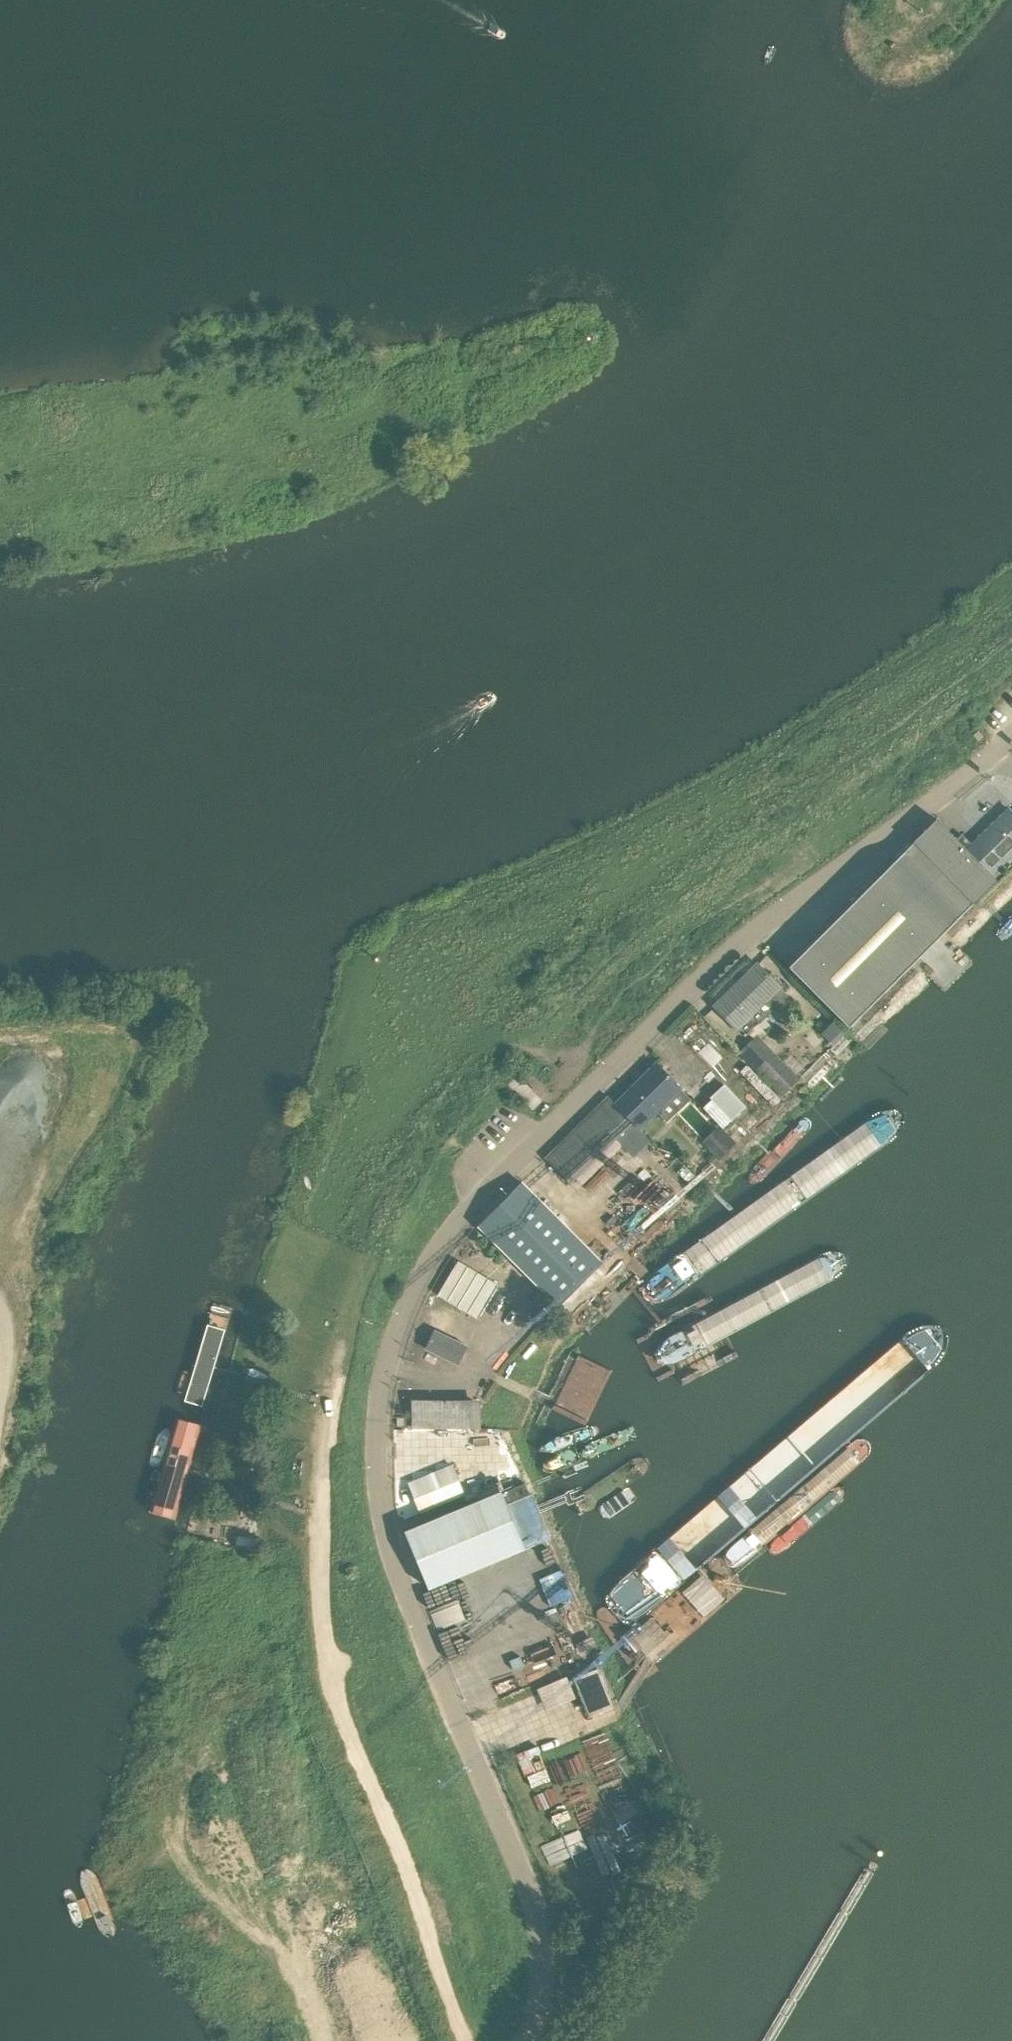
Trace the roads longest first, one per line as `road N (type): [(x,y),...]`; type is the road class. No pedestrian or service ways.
road 1 (unclassified): [(524,2040),(545,1982),(537,1903),(398,1569),(376,1471),(381,1405),(409,1311),(456,1217),(521,1149),(730,949),(1011,727)]
road 2 (unclassified): [(470,2040),(342,1730),(324,1645),(317,1472),(339,1347)]

